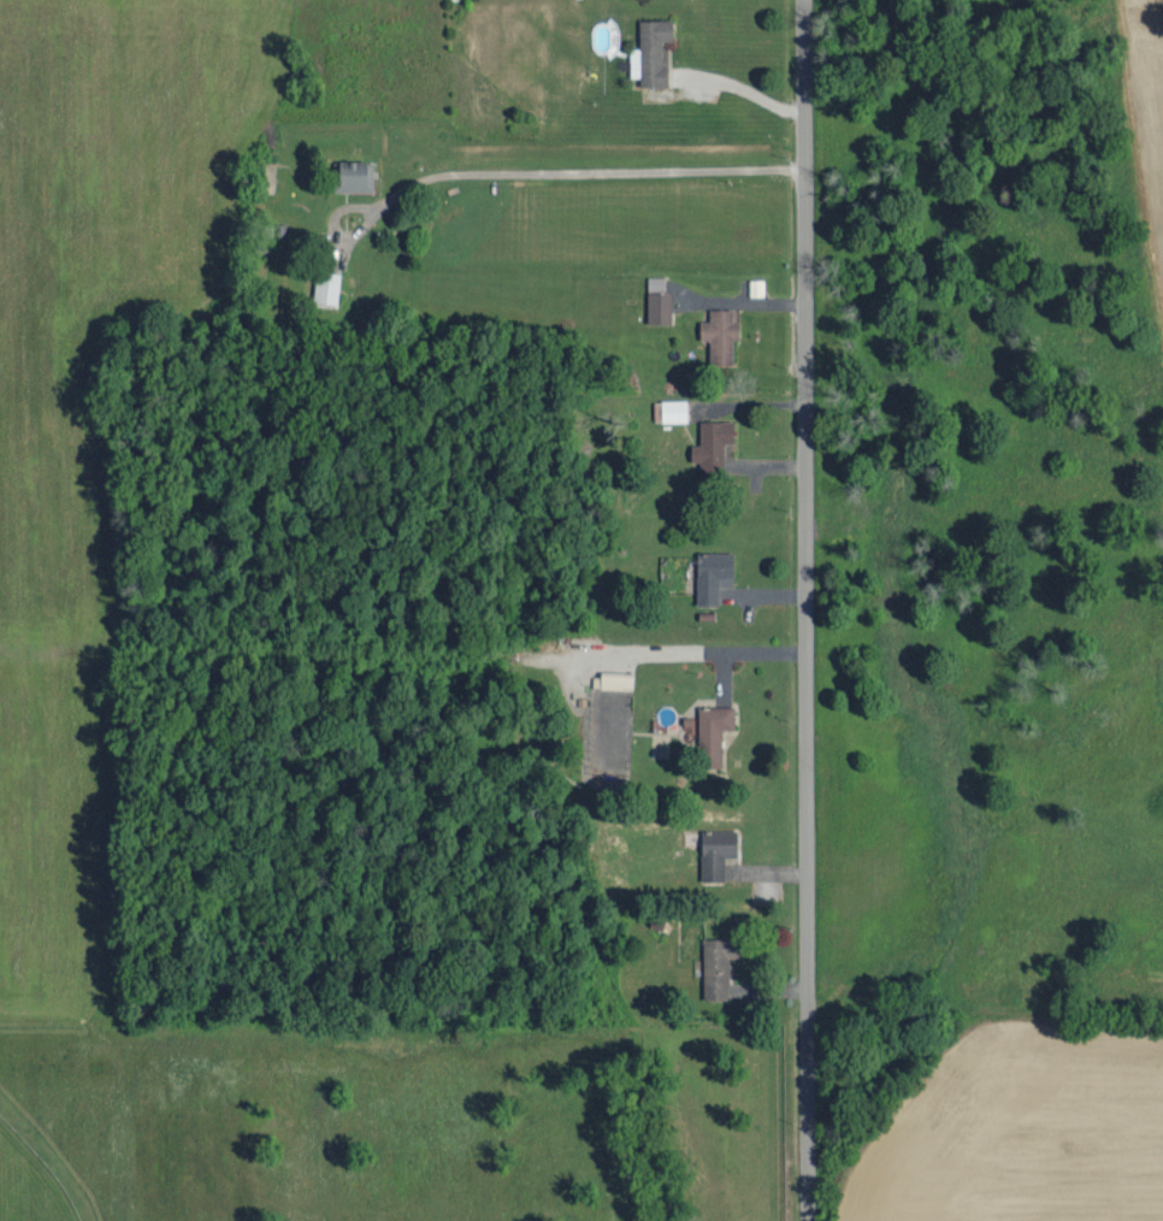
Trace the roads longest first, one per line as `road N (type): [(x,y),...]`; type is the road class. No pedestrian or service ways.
road 1 (tertiary): [(808,1220),(805,0)]
road 2 (residential): [(805,202),(386,207),(326,329)]

